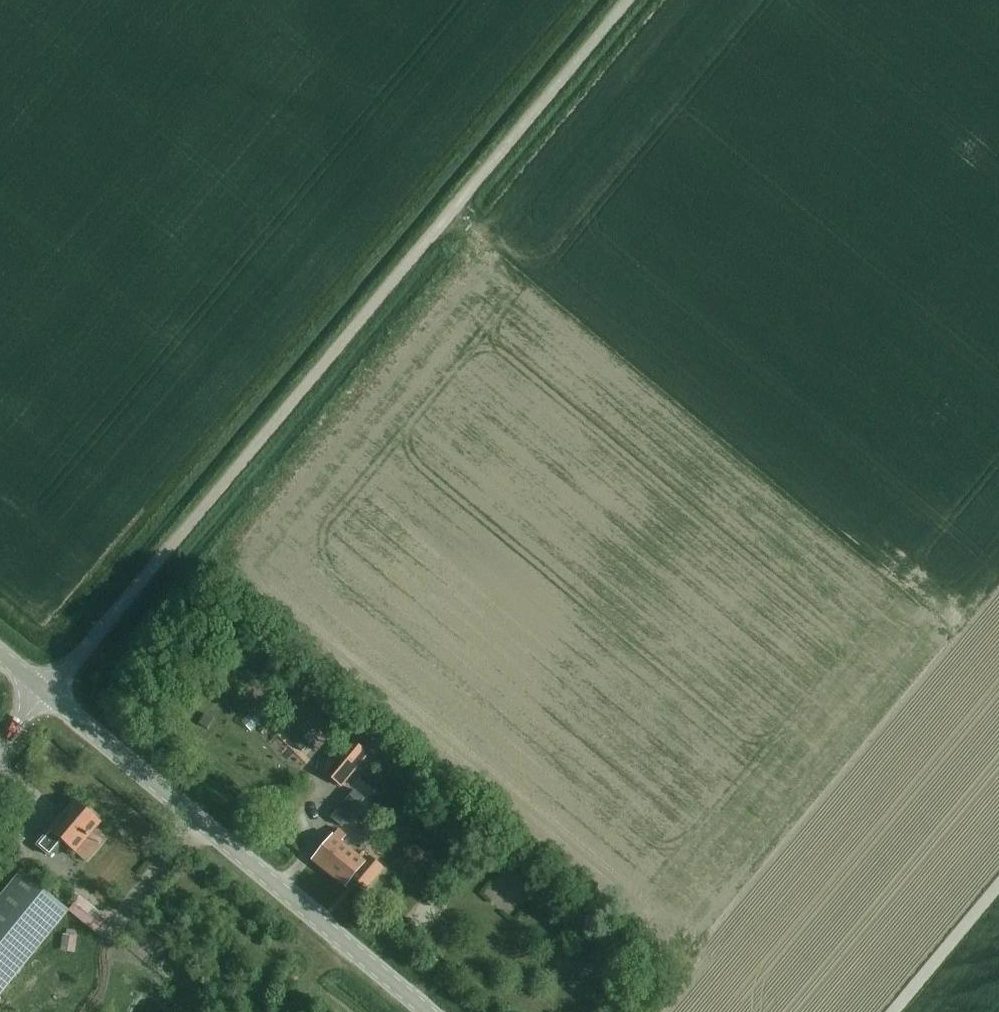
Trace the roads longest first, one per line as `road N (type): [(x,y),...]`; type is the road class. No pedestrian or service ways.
road 1 (unclassified): [(47,693),(628,0)]
road 2 (tertiary): [(429,1011),(47,693)]
road 3 (unclassified): [(896,1011),(998,888)]

